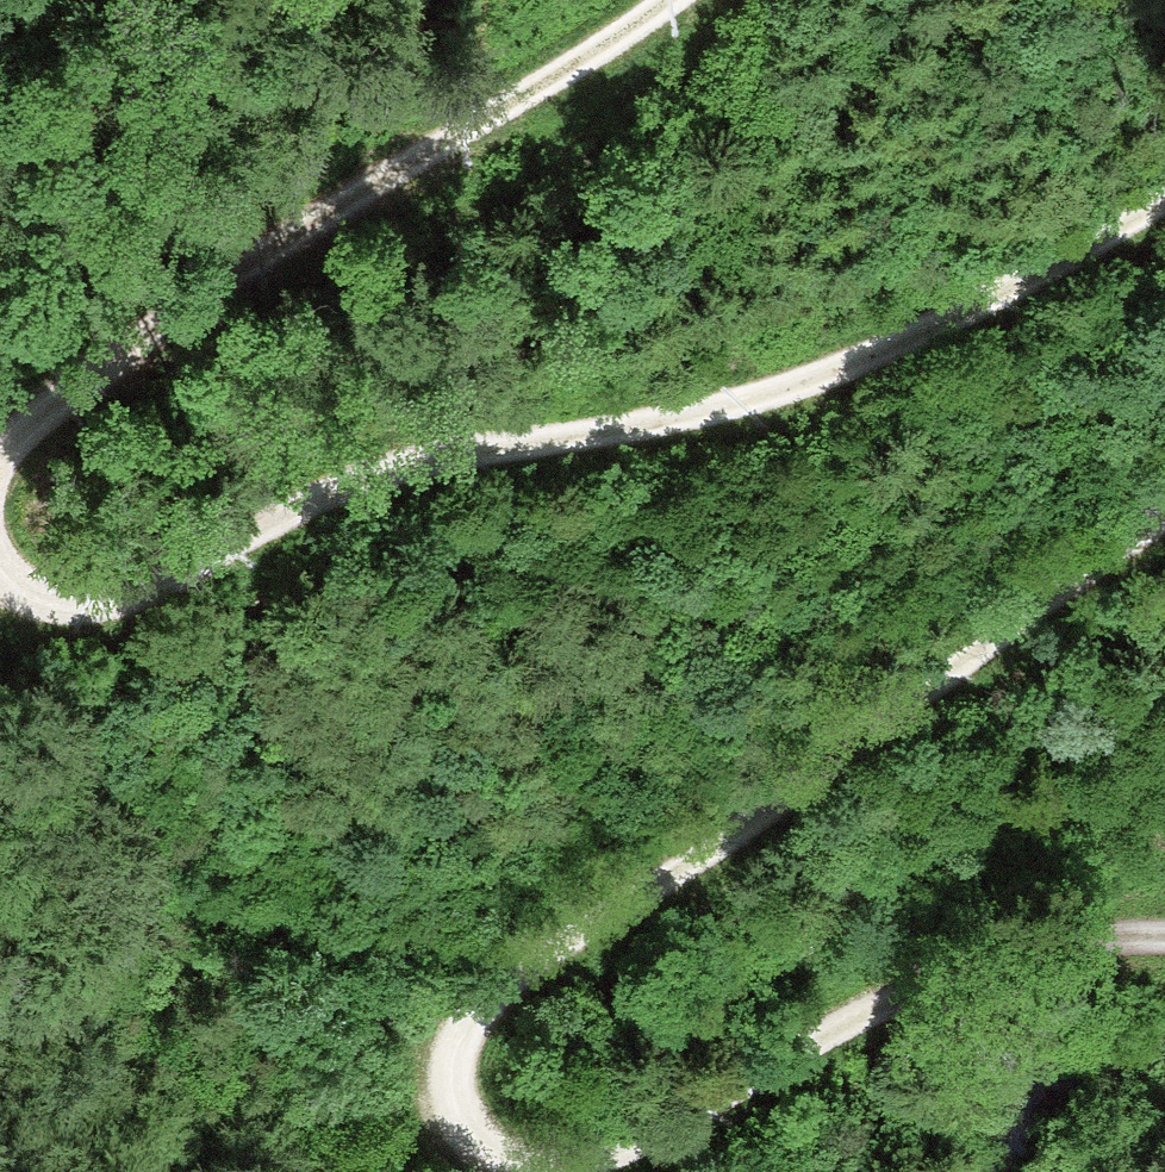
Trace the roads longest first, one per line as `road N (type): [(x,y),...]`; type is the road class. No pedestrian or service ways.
road 1 (track): [(1164,203),(1032,282),(819,380),(711,415),(452,461),(350,490),(125,597),(10,591),(0,582)]
road 2 (track): [(544,1171),(473,1138),(451,1081),(474,1004),(714,846),(1023,618),(1164,527)]
road 3 (track): [(0,473),(17,436),(116,356),(677,0)]
road 4 (track): [(1164,938),(1062,943),(904,996),(670,1132),(558,1171)]

